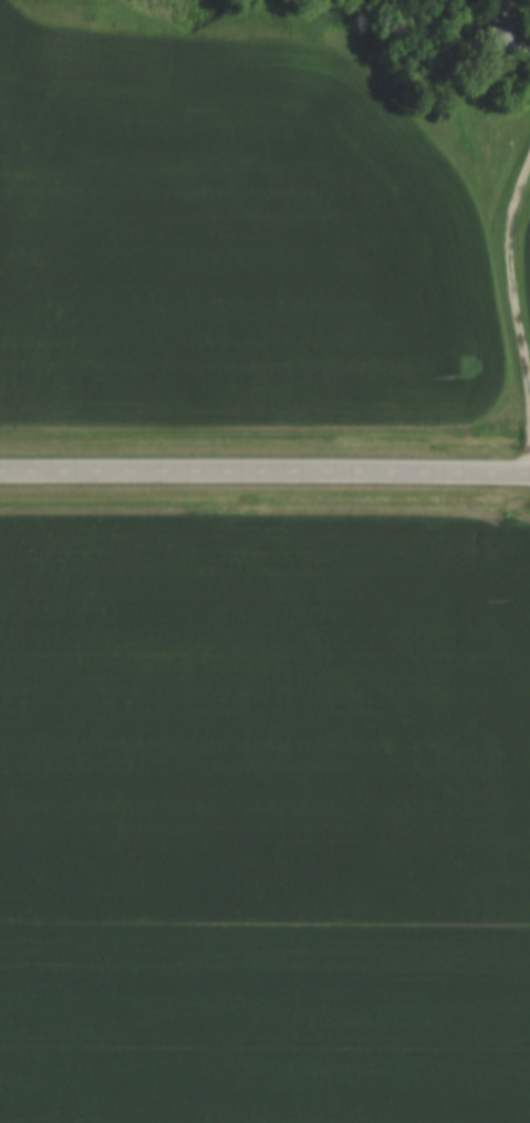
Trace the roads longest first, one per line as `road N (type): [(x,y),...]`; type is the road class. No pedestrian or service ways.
road 1 (tertiary): [(529,474),(0,476)]

